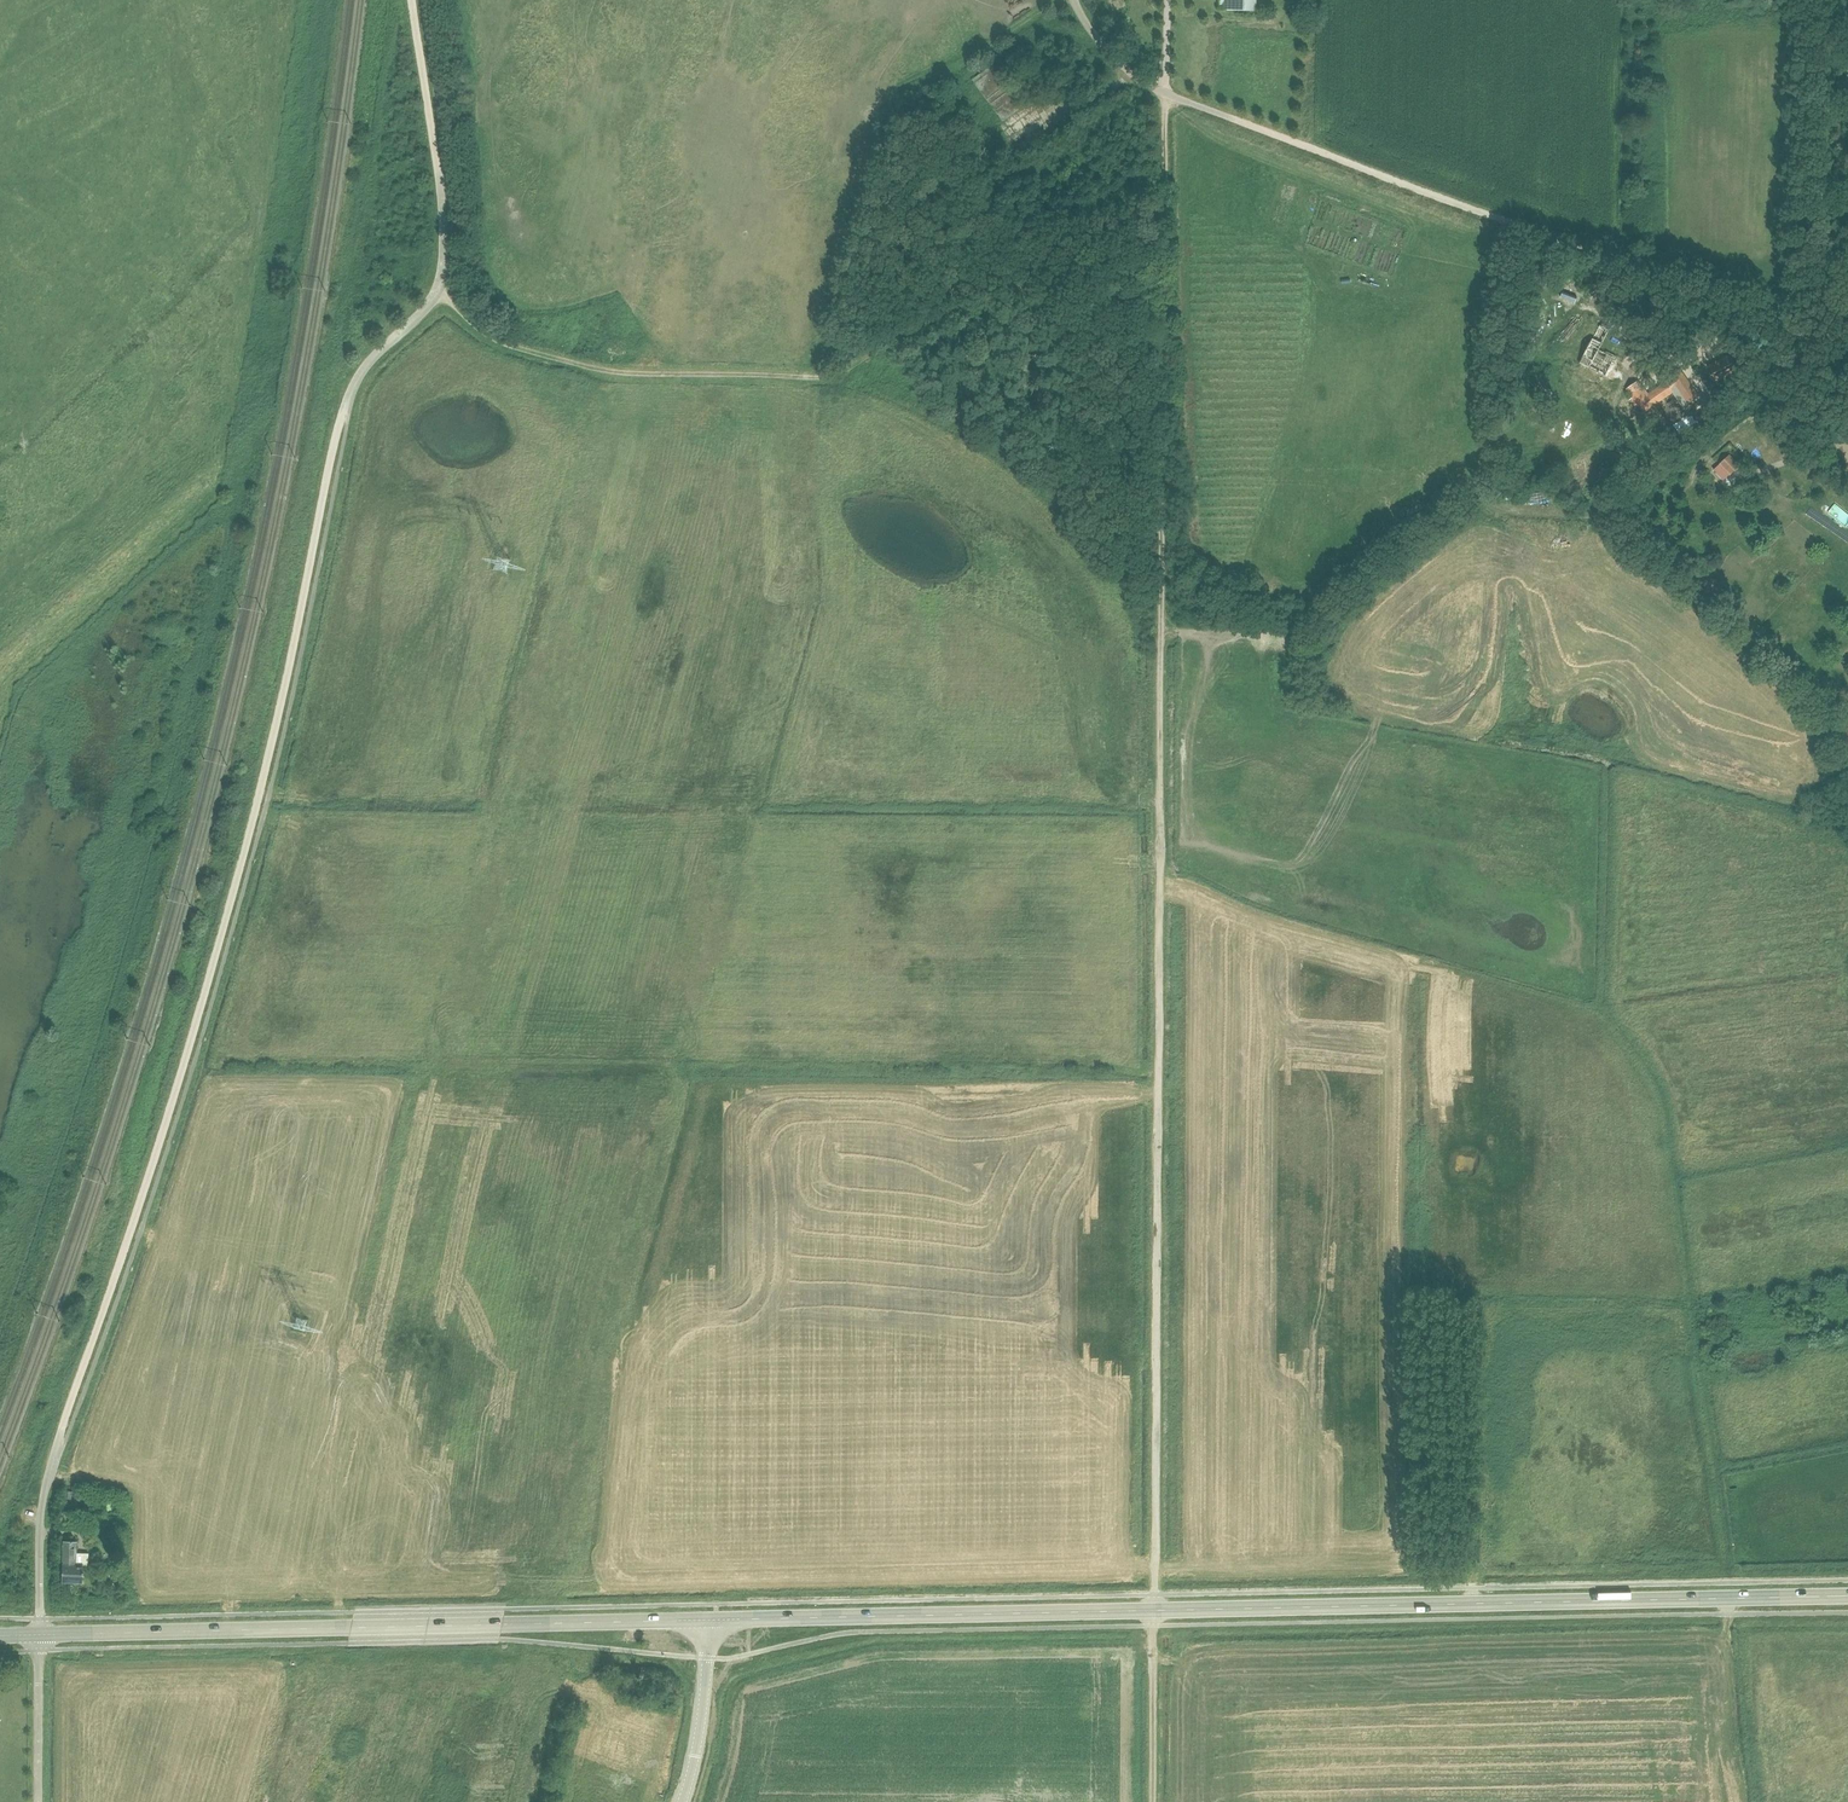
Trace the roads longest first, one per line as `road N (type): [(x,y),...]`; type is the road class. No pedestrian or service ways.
road 1 (unclassified): [(39,1635),(40,1522),(50,1477),(246,829),(340,418),(360,374),(440,285),(442,199),(414,0)]
road 2 (track): [(1162,211),(1153,1801)]
road 3 (primary): [(715,1619),(1847,1597)]
road 4 (unclassified): [(1847,350),(1170,97),(1124,70),(1070,0)]
road 5 (track): [(435,294),(495,340),(581,363),(642,375),(811,375),(1162,211)]
road 6 (primary): [(39,1635),(715,1619)]
road 7 (tertiary): [(682,1801),(715,1619)]
road 8 (unclassified): [(37,1801),(39,1635)]

